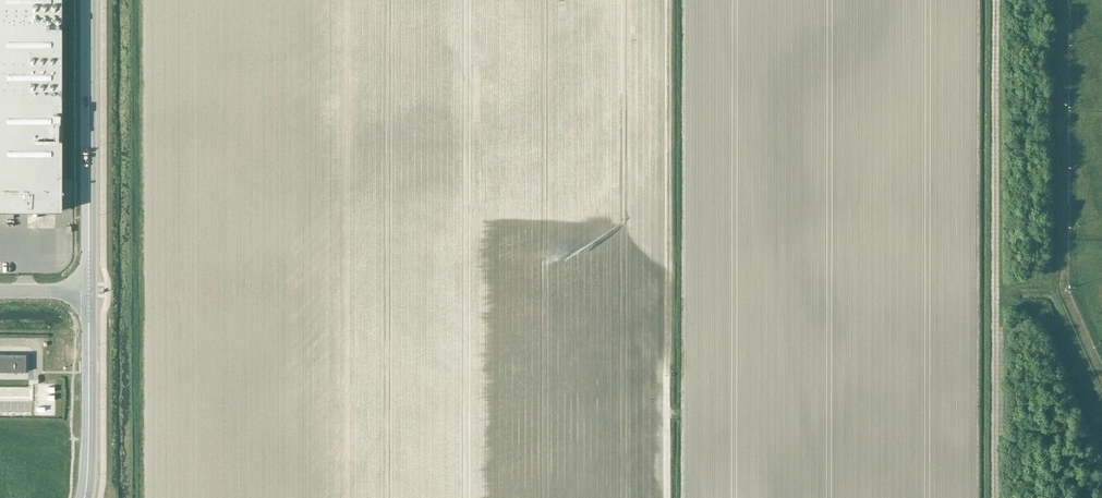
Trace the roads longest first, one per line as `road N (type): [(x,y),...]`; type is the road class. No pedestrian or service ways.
road 1 (track): [(989,0),(990,497)]
road 2 (tertiary): [(90,0),(90,290)]
road 3 (tertiary): [(90,290),(85,497)]

